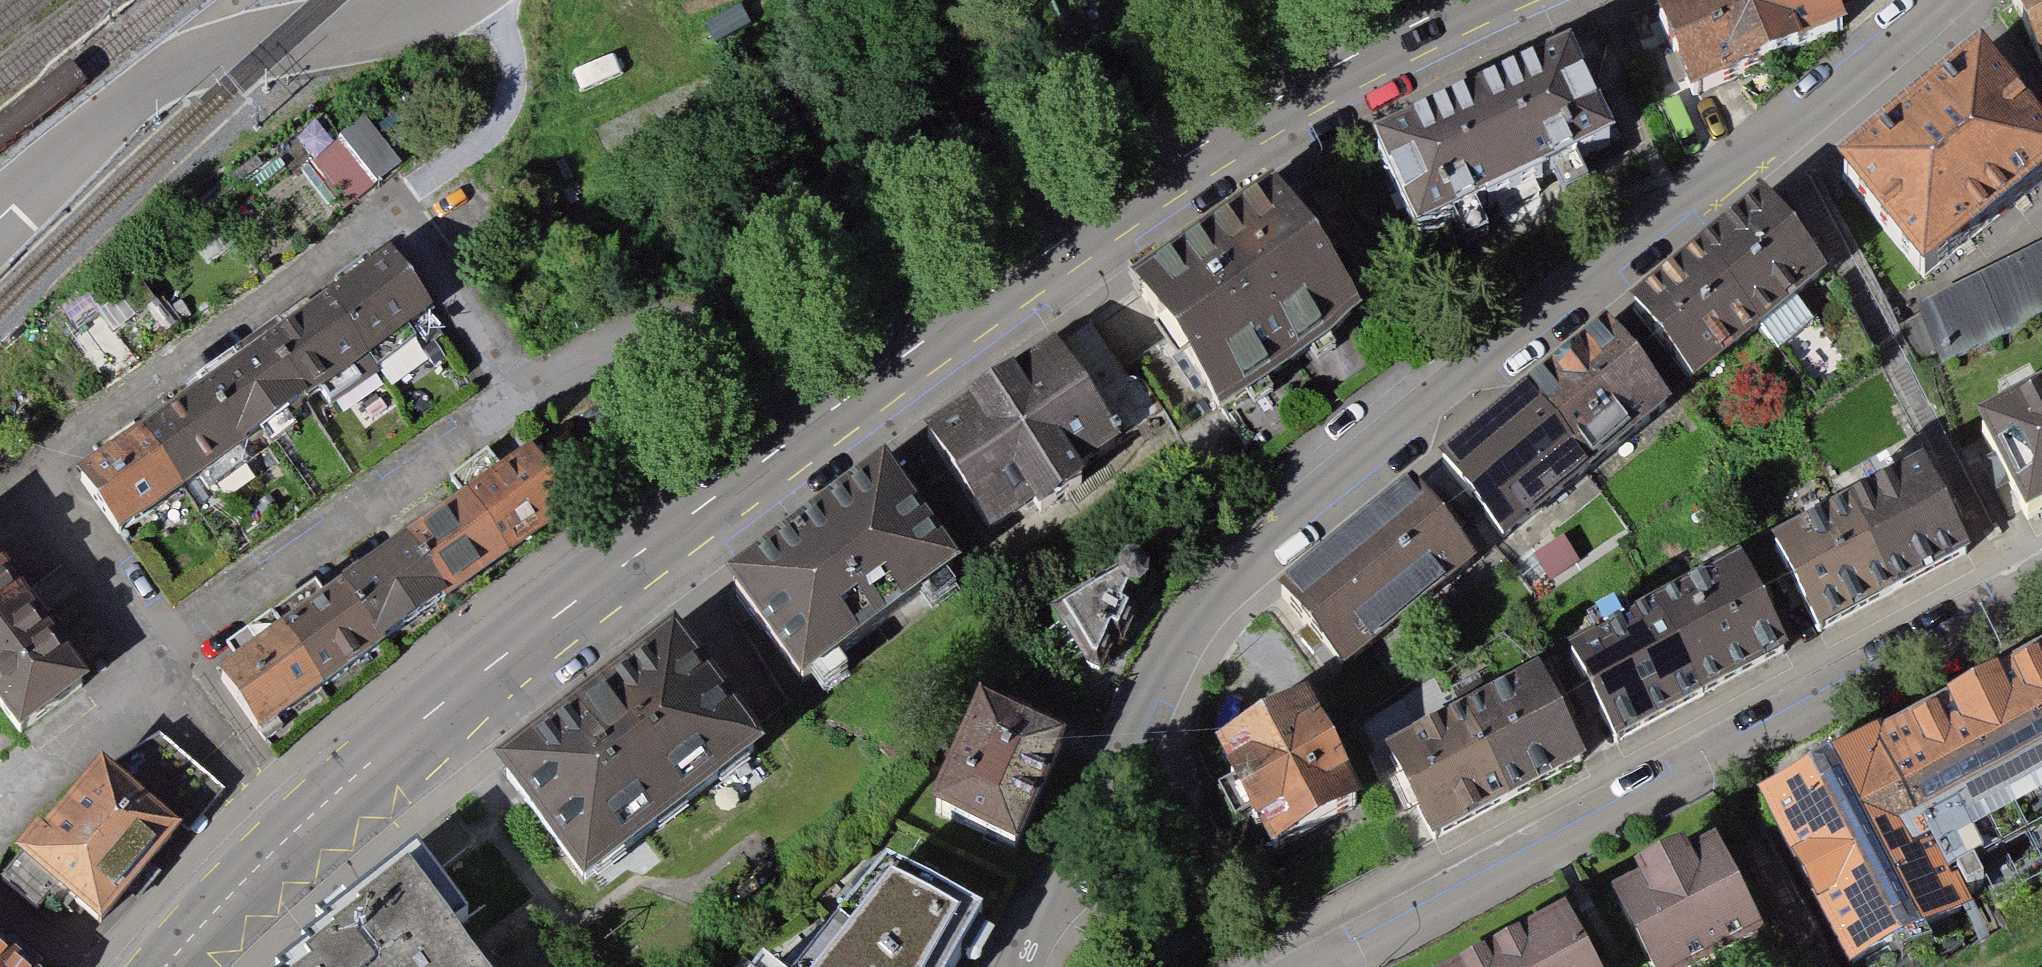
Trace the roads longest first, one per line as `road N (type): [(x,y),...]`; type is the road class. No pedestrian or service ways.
road 1 (residential): [(1031,966),(1158,693),(1220,588),(1336,485),(1943,0)]
road 2 (residential): [(553,364),(413,206),(30,461),(158,652)]
road 3 (residential): [(2041,584),(1324,966)]
road 4 (tertiary): [(1474,0),(1382,43),(1183,161),(1018,272),(803,433)]
road 5 (tertiary): [(803,433),(293,839)]
road 6 (residential): [(443,0),(171,69),(0,218)]
road 7 (residential): [(158,652),(553,364)]
road 8 (residential): [(553,364),(661,284),(803,433)]
road 9 (residential): [(158,652),(293,839)]
road 10 (residential): [(0,805),(158,652)]
road 11 (tertiary): [(293,839),(174,966)]
road 12 (track): [(2041,103),(1956,0)]

